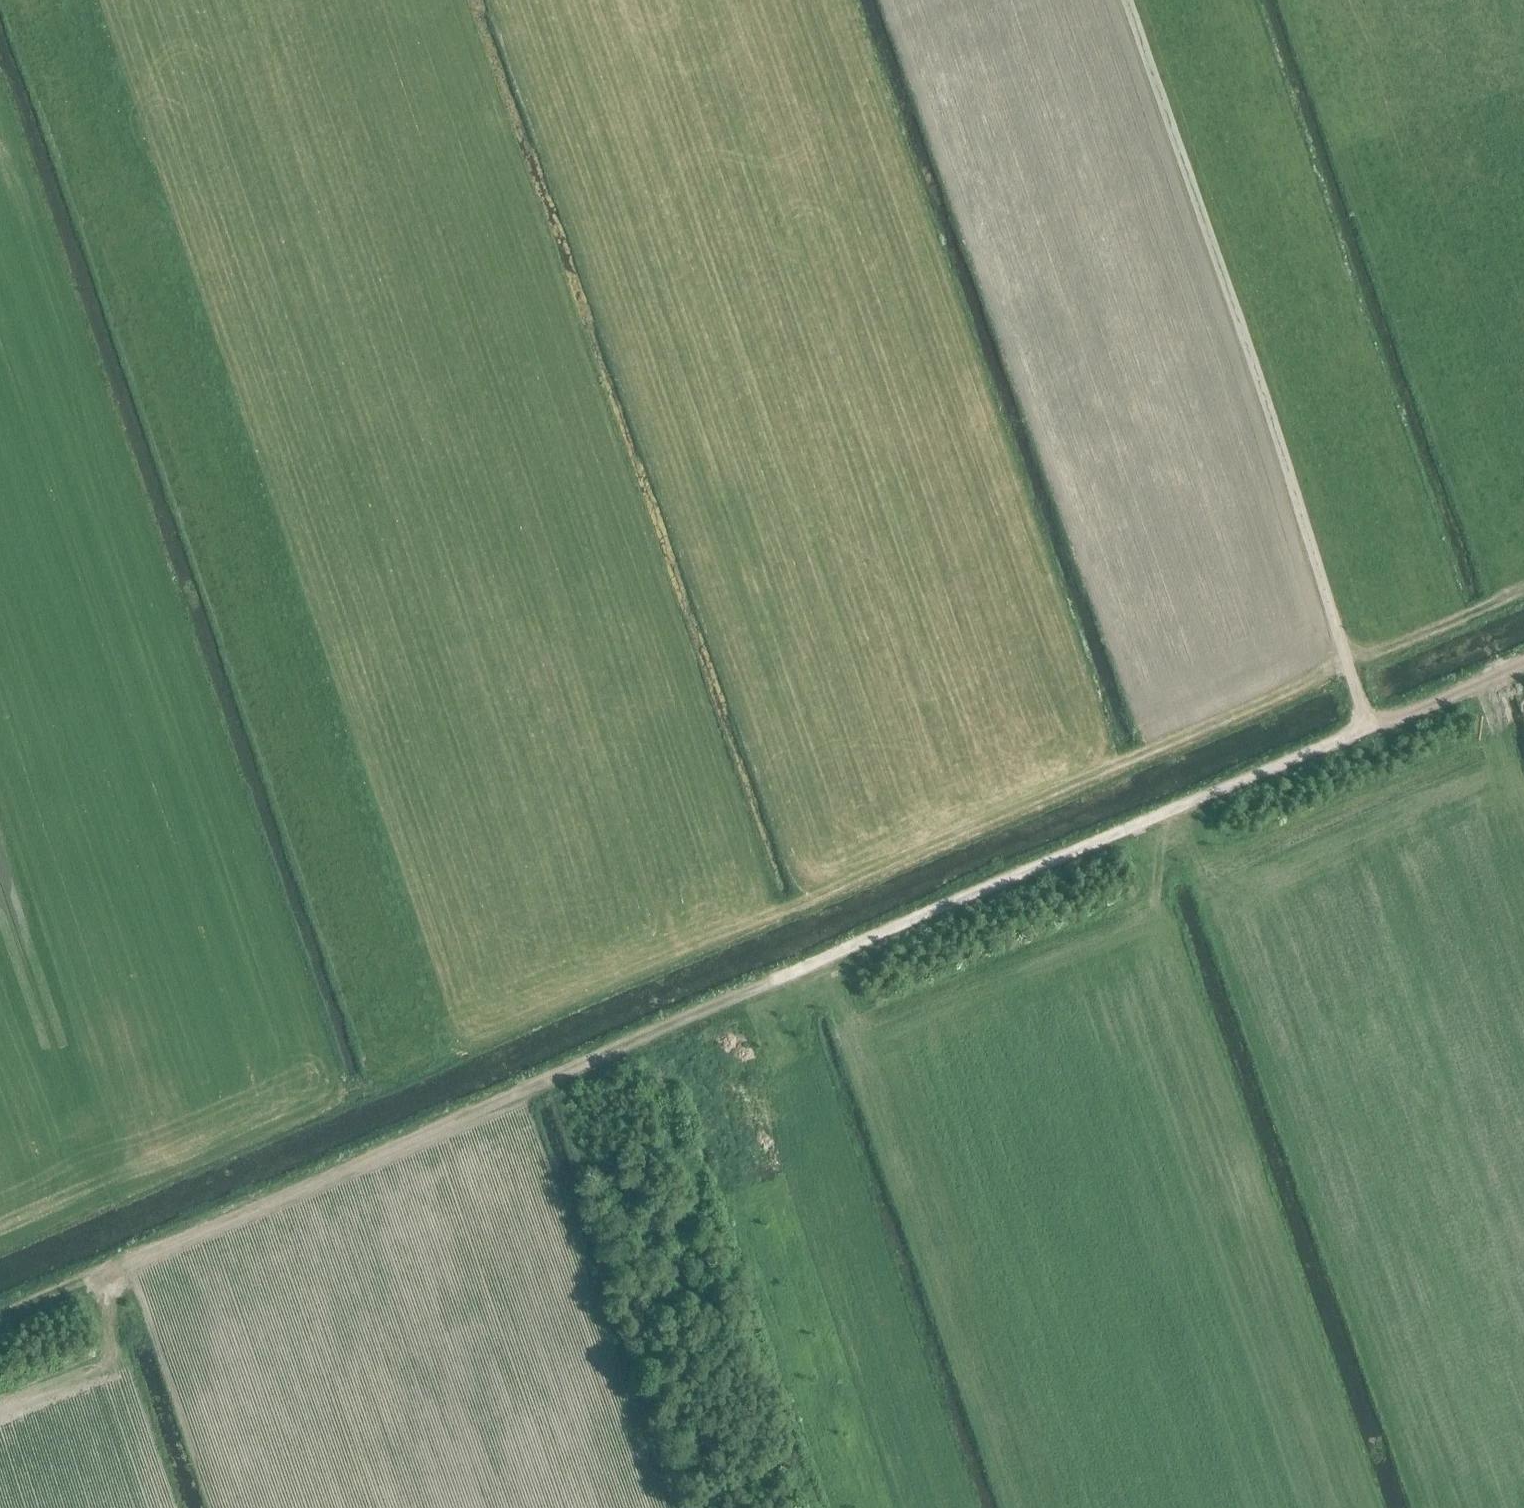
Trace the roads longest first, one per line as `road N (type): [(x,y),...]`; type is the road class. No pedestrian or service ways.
road 1 (track): [(0,1318),(889,930),(1523,664)]

